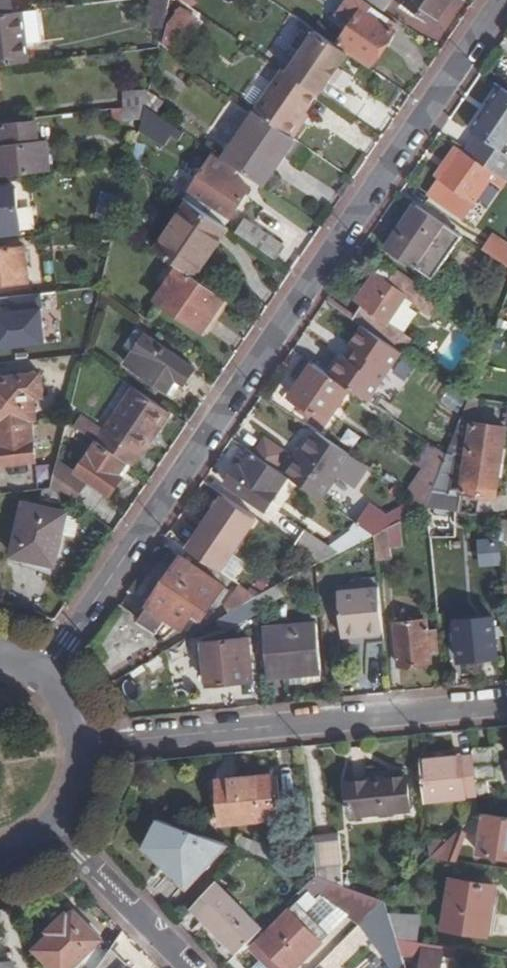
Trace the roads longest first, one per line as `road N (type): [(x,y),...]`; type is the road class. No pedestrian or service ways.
road 1 (residential): [(503,0),(42,676)]
road 2 (residential): [(506,704),(81,744)]
road 3 (residential): [(52,826),(193,967)]

